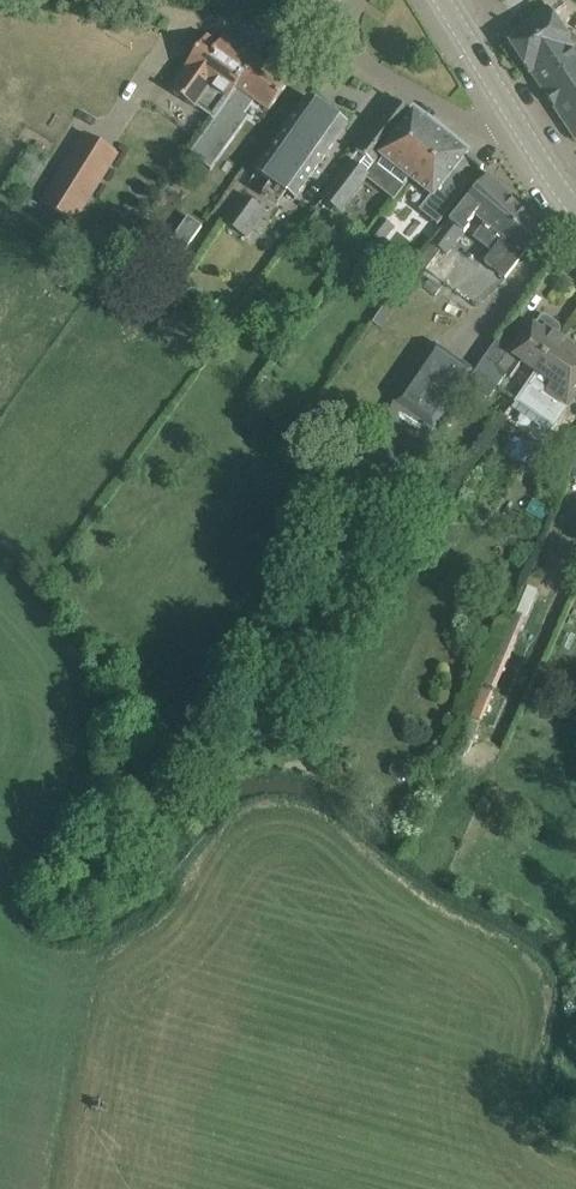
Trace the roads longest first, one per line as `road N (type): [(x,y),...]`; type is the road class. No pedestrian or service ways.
road 1 (residential): [(537,159),(481,138),(321,45)]
road 2 (secondary): [(537,159),(442,0)]
road 3 (residential): [(321,45),(178,15)]

